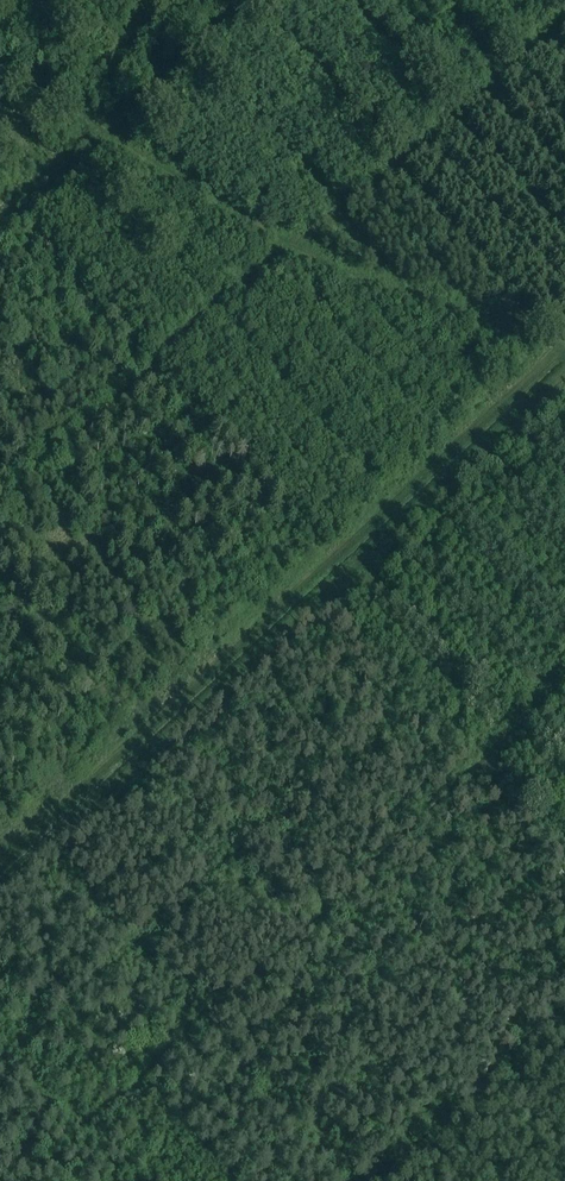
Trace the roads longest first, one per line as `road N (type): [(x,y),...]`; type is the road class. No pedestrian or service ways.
road 1 (track): [(33,1180),(564,681)]
road 2 (track): [(0,60),(130,149),(231,204),(305,260),(564,345)]

